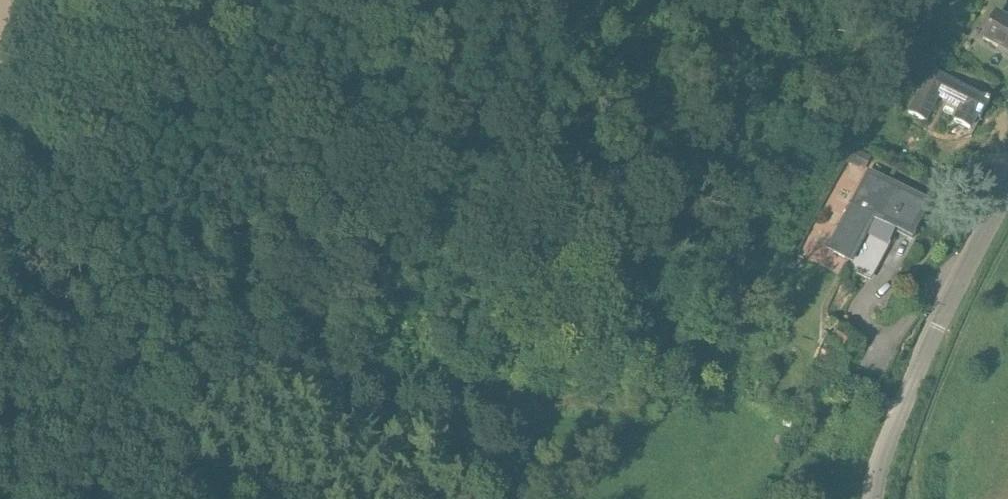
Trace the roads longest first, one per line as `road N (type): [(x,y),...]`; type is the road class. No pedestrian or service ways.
road 1 (unclassified): [(873,498),(932,338),(1007,189)]

